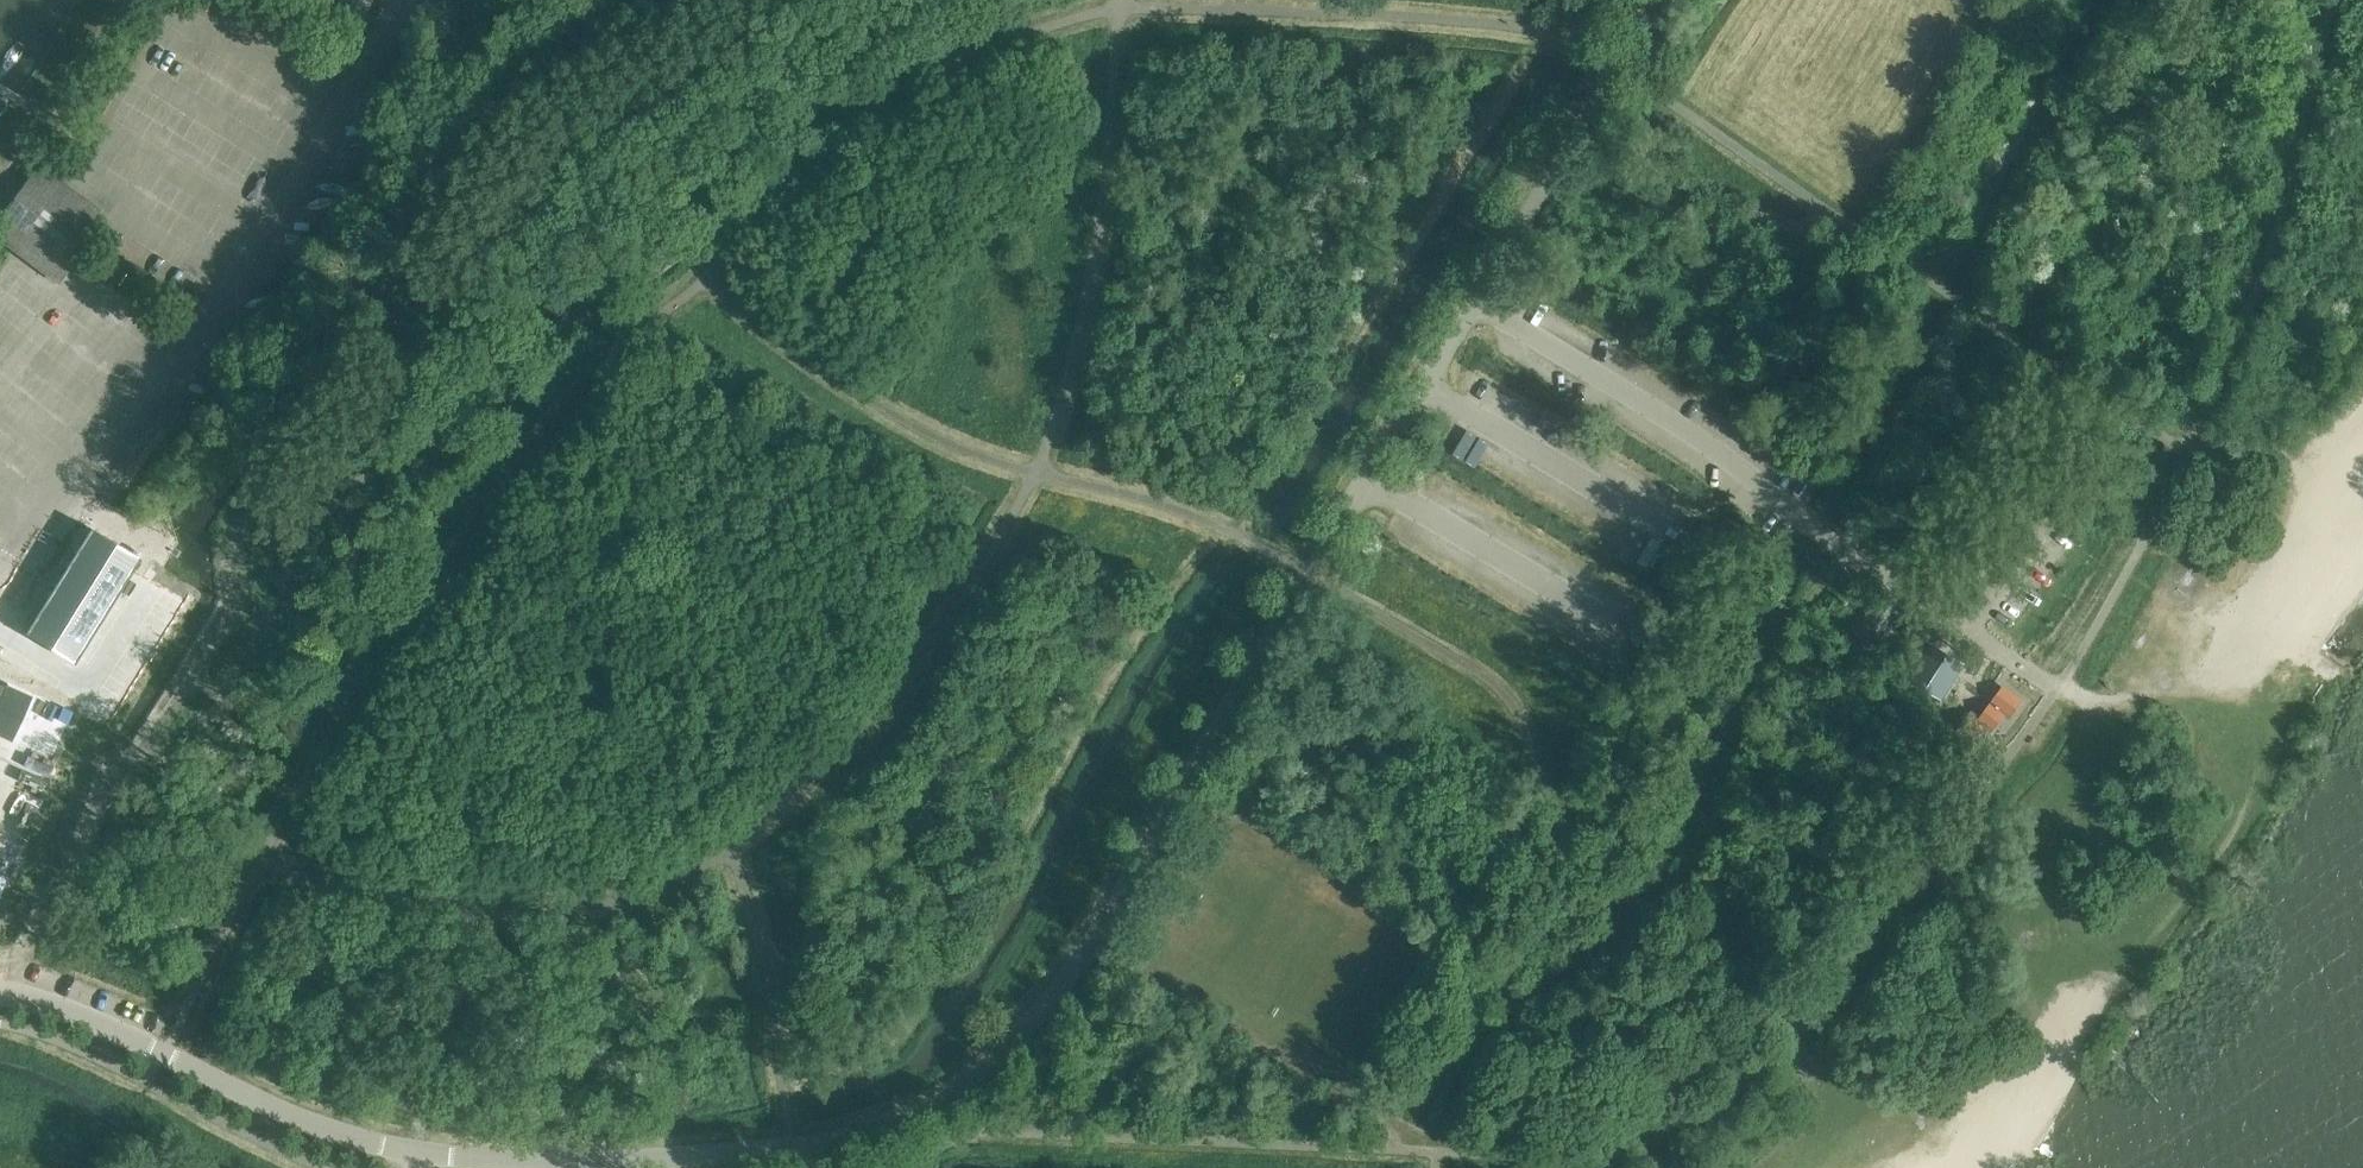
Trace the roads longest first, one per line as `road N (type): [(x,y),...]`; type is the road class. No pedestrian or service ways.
road 1 (residential): [(672,1167),(793,1155),(882,1131),(1037,1018),(1106,928),(1477,301),(1703,438),(1803,523),(2016,664)]
road 2 (residential): [(0,990),(85,1018),(364,1142),(484,1167)]

